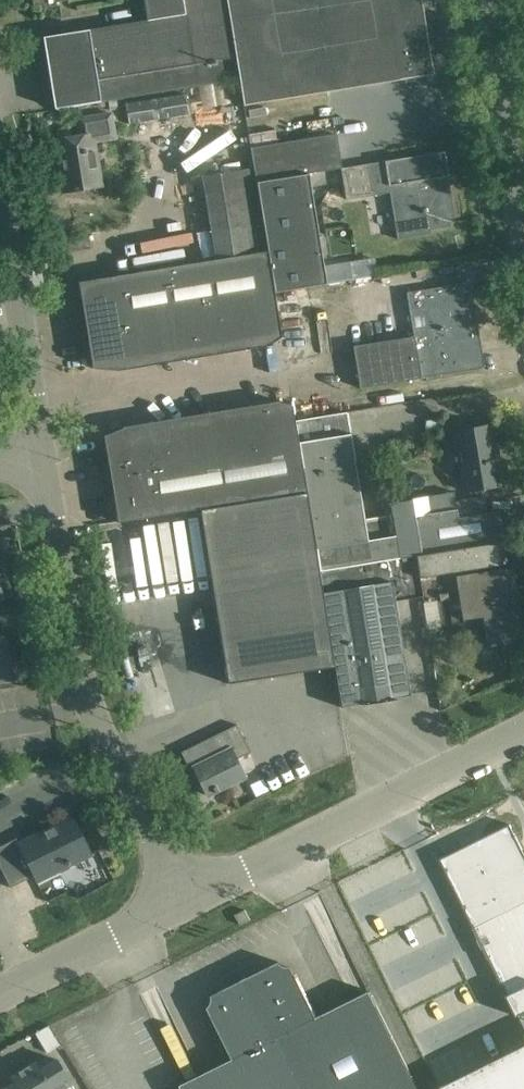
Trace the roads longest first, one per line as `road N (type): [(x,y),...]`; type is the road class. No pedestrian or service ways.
road 1 (unclassified): [(184,893),(103,729),(78,652),(48,462)]
road 2 (unclassified): [(184,893),(523,726)]
road 3 (unclassified): [(48,462),(0,167)]
road 4 (unclassified): [(523,226),(487,0)]
road 5 (unclassified): [(0,987),(184,893)]

